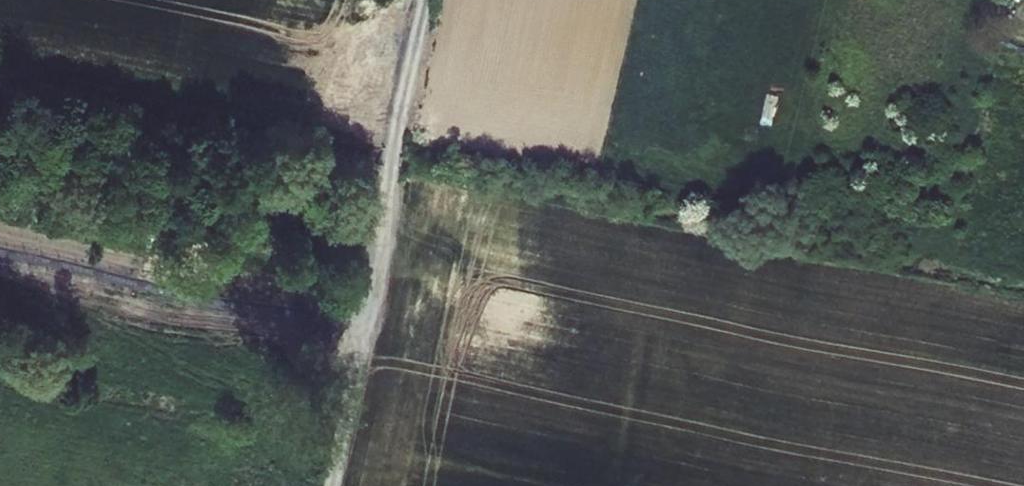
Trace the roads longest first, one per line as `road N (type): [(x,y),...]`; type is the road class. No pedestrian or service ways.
road 1 (track): [(331,485),(430,0)]

